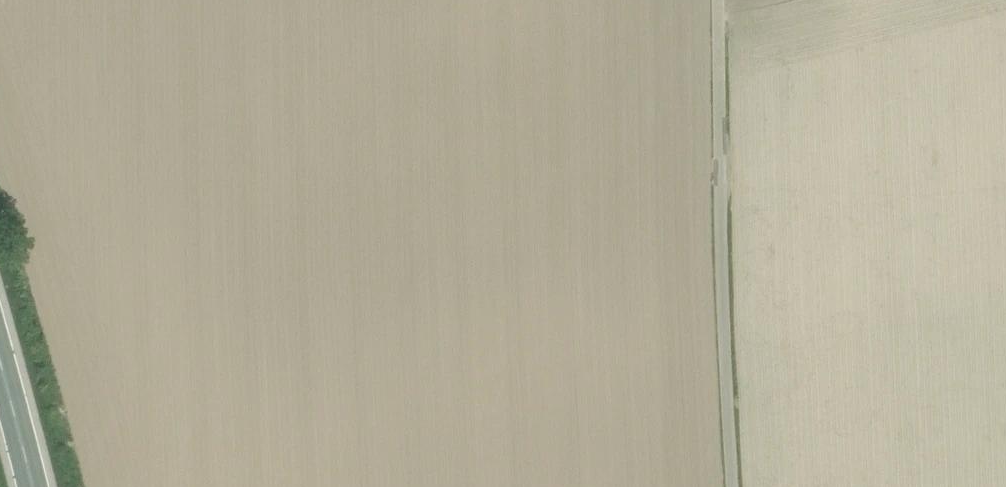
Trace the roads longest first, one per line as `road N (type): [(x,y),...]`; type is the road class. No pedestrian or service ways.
road 1 (unclassified): [(735,486),(723,0)]
road 2 (secondary): [(0,370),(33,486)]

